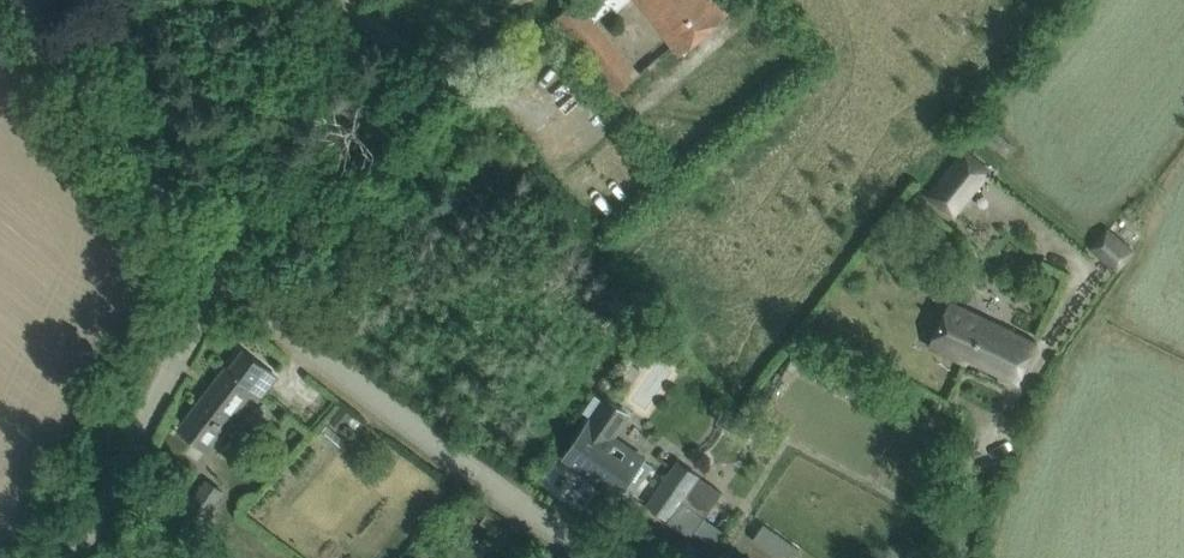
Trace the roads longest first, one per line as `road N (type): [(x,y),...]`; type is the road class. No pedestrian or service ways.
road 1 (residential): [(603,557),(351,382),(224,266)]
road 2 (unclassified): [(224,266),(547,0)]
road 3 (residential): [(82,557),(224,266)]
road 4 (residential): [(224,266),(43,23)]

